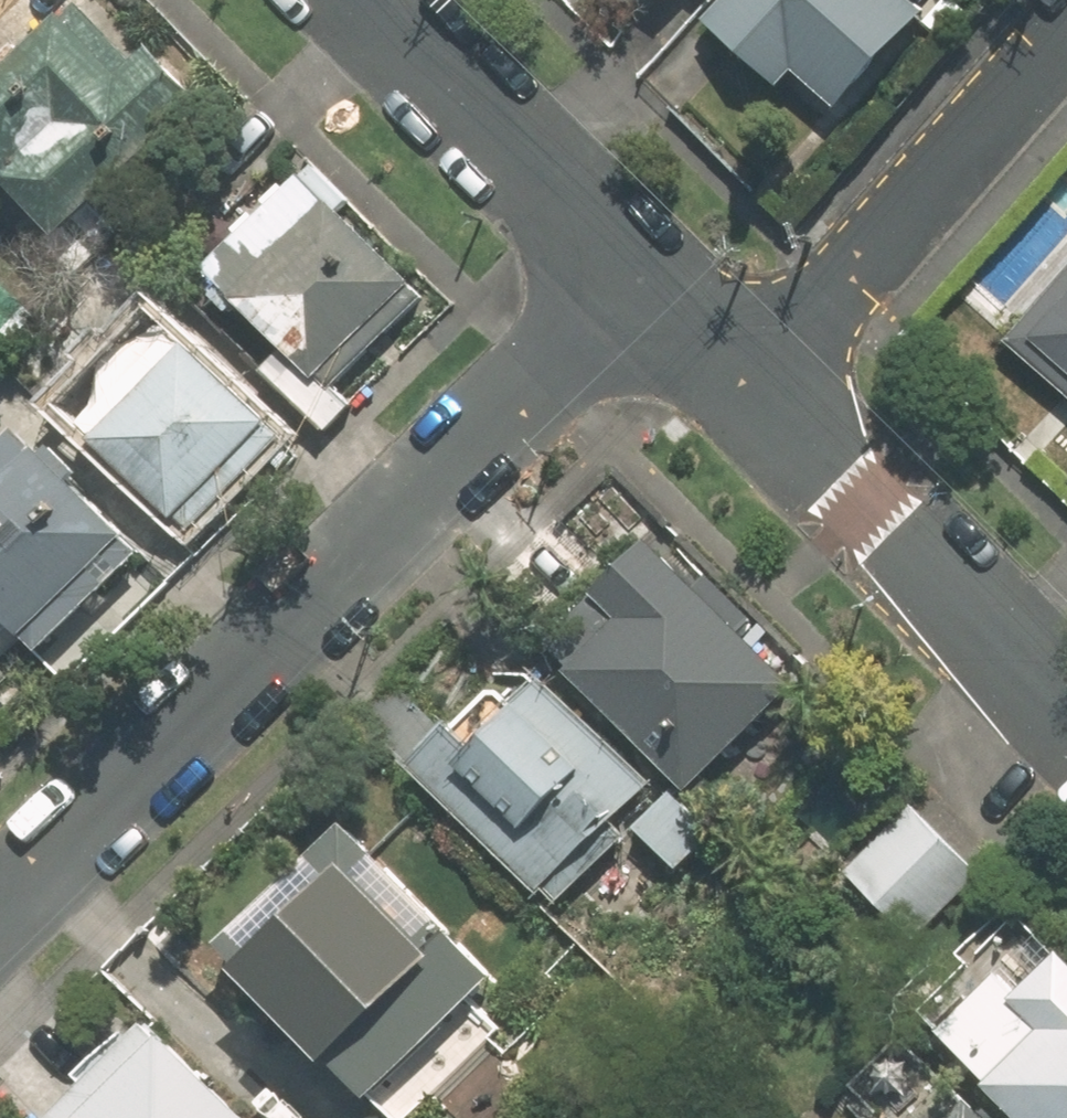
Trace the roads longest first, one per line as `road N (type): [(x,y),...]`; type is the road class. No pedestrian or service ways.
road 1 (residential): [(633,268),(0,896)]
road 2 (residential): [(755,386),(1066,31)]
road 3 (tertiary): [(1066,704),(755,386)]
road 4 (tertiary): [(633,268),(366,0)]
road 5 (tertiary): [(755,386),(633,268)]

